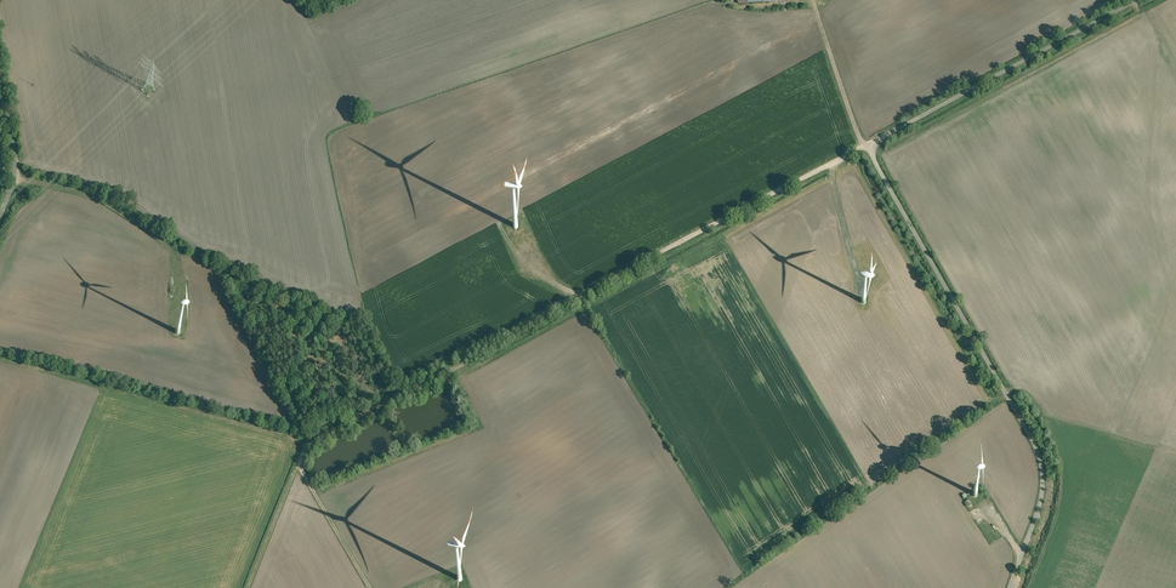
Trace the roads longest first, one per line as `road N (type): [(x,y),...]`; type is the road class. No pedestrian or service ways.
road 1 (unclassified): [(1127,0),(868,140),(1043,462),(1012,587)]
road 2 (unclassified): [(0,74),(15,168),(0,217)]

